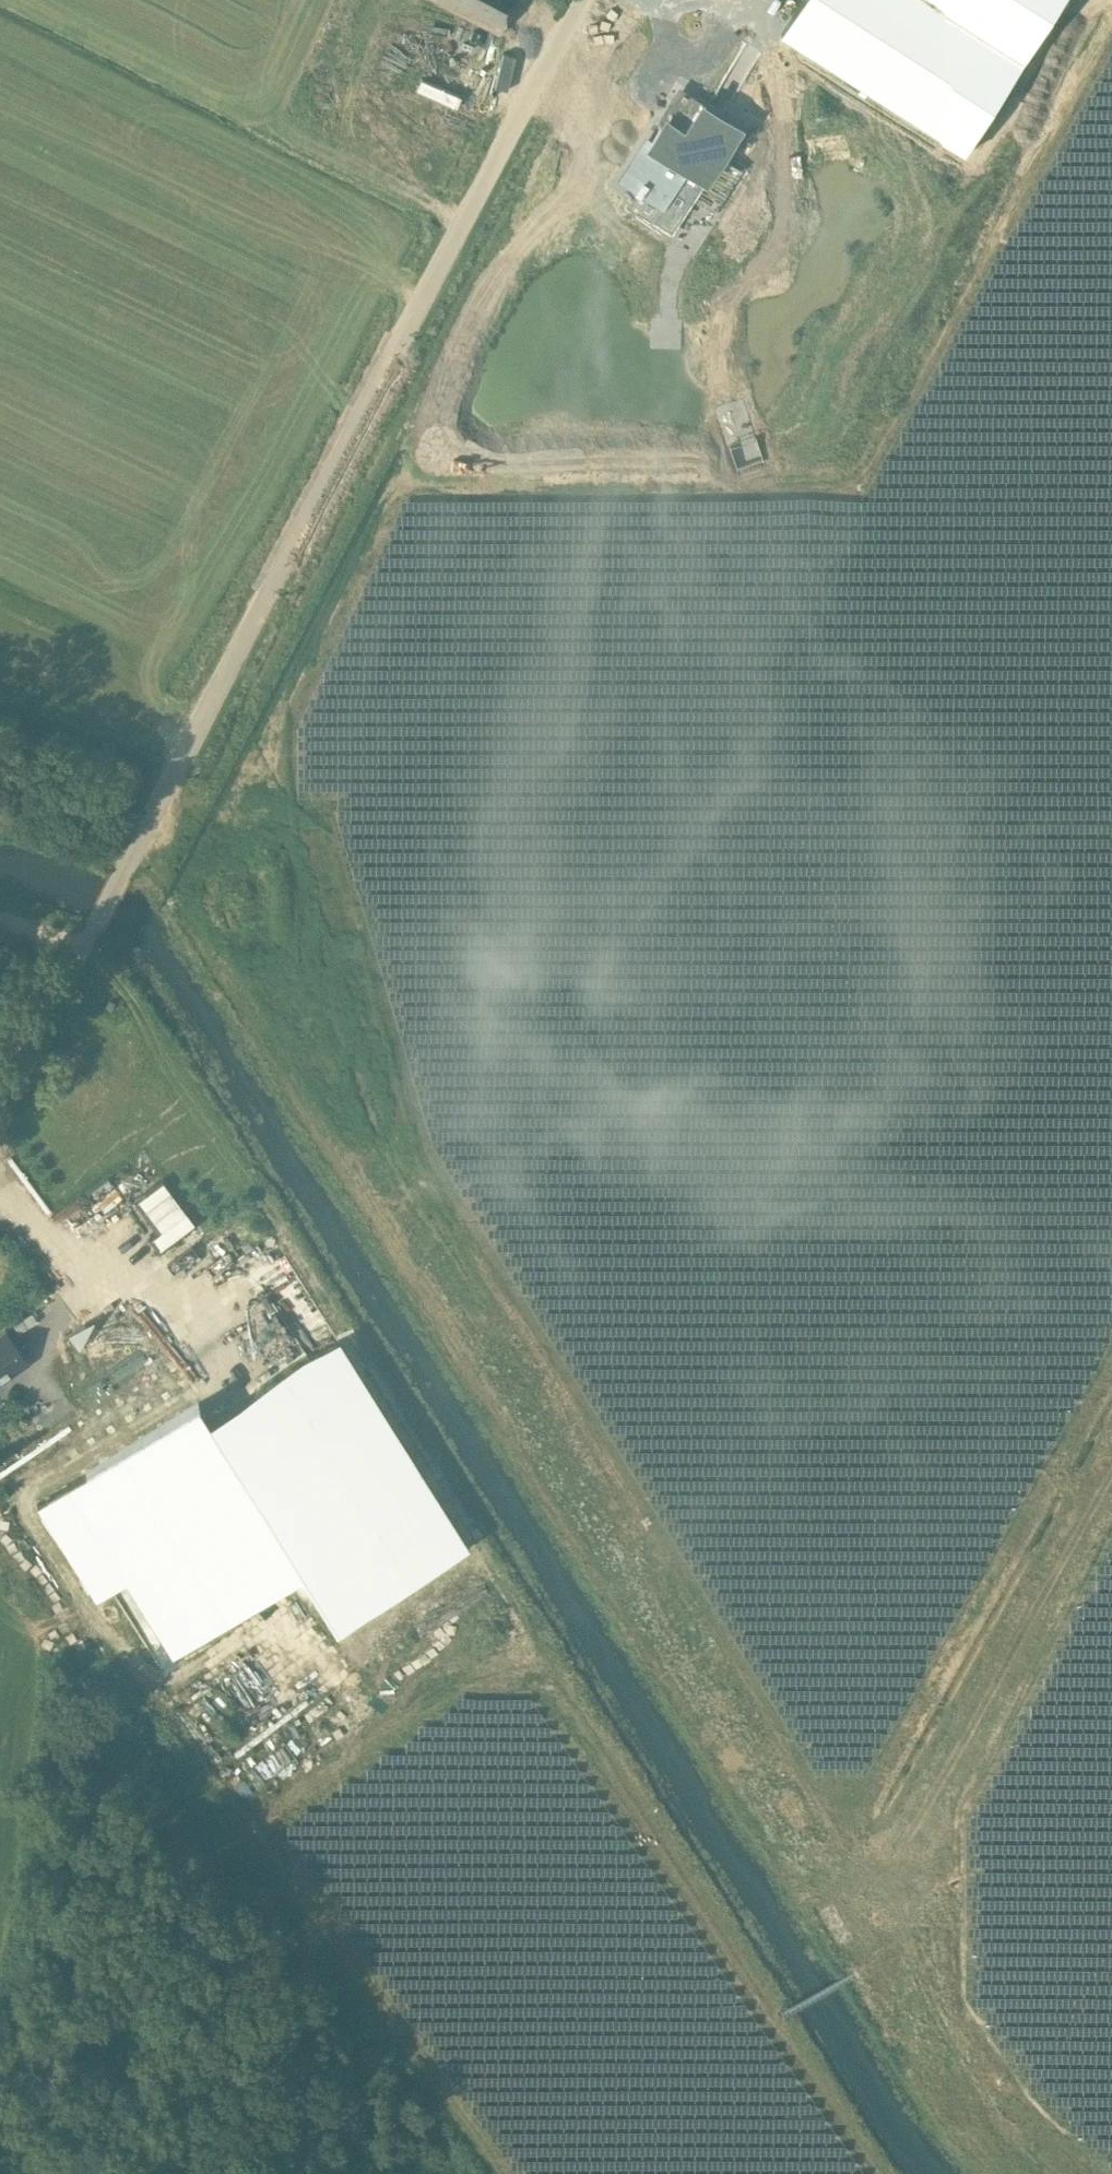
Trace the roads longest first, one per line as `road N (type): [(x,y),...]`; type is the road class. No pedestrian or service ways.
road 1 (unclassified): [(0,1087),(122,872),(580,0)]
road 2 (track): [(1111,1473),(935,1793),(895,1912),(946,2046),(1051,2173)]
road 3 (track): [(895,1912),(820,1858),(586,1501)]

